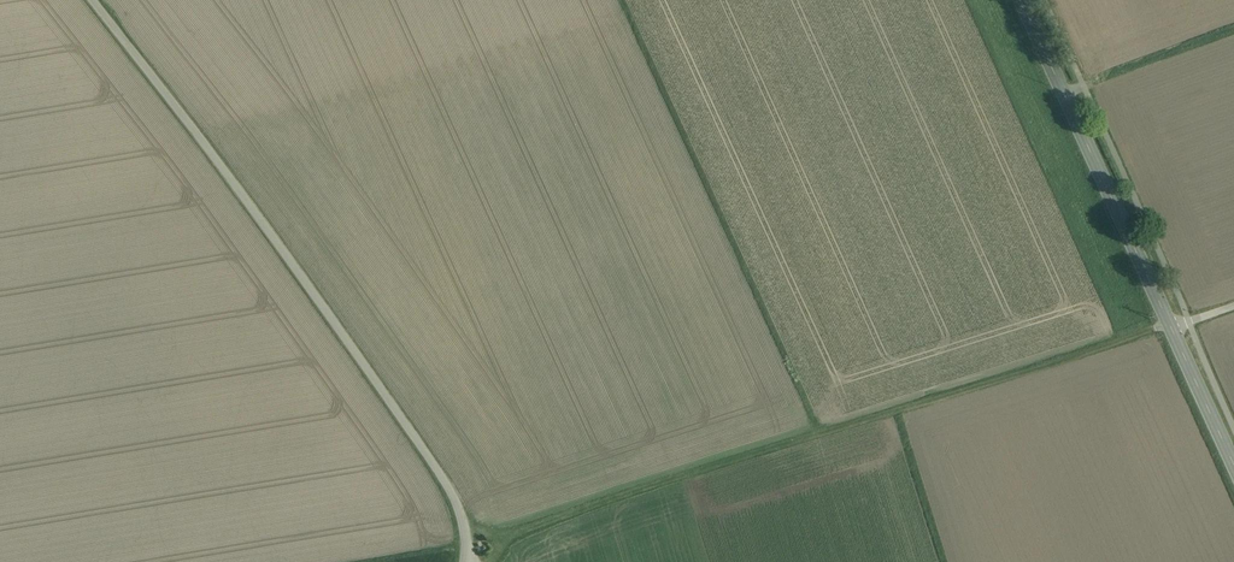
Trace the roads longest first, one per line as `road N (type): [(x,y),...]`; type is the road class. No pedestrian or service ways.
road 1 (track): [(469,527),(508,533),(1171,329)]
road 2 (residential): [(469,561),(472,537),(460,503),(179,108),(92,0)]
road 3 (secondary): [(1020,0),(1233,466)]
road 4 (track): [(895,412),(942,561)]

